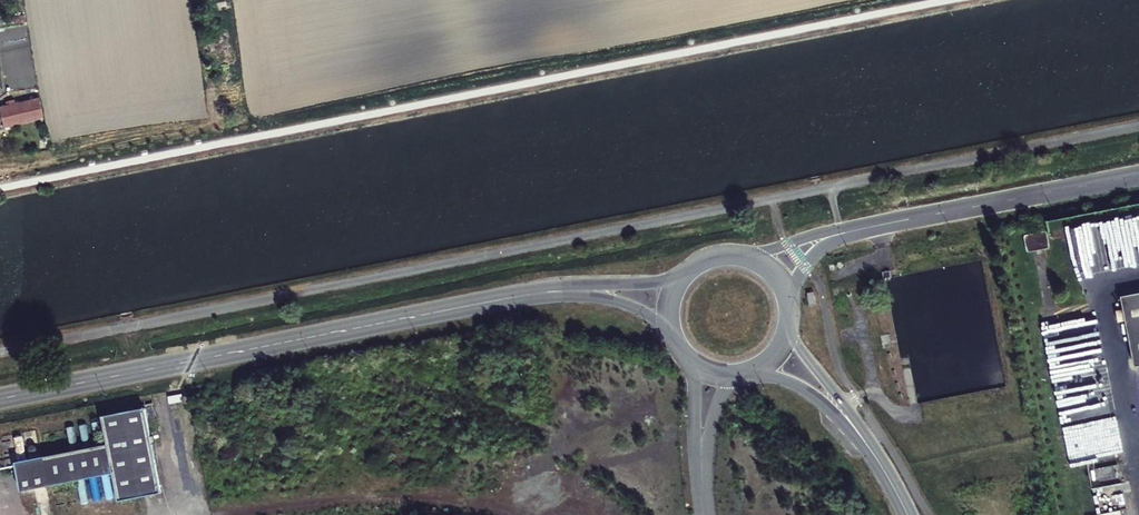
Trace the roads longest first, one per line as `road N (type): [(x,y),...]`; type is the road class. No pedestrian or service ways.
road 1 (unclassified): [(562,291),(0,397)]
road 2 (unclassified): [(817,240),(1138,174)]
road 3 (track): [(70,158),(212,130),(207,98)]
road 4 (unclassified): [(907,514),(828,395)]
road 5 (unclassified): [(682,276),(562,291)]

